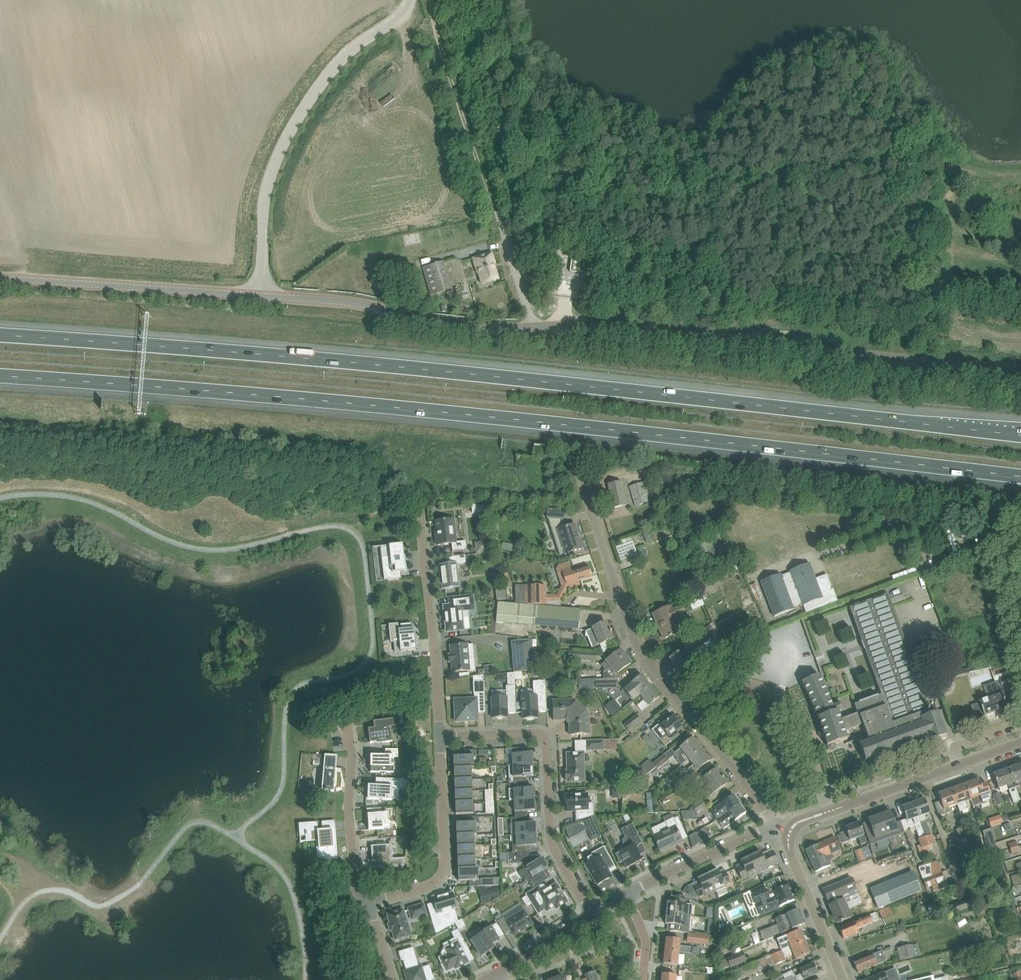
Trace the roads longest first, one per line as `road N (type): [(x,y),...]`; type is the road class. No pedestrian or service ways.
road 1 (motorway): [(1020,435),(231,347),(0,333)]
road 2 (motorway): [(0,379),(225,394),(1020,477)]
road 3 (secondary): [(532,328),(428,323),(347,302),(0,279)]
road 4 (secondary): [(1020,372),(622,328),(532,328)]
road 5 (residential): [(439,737),(545,740),(552,842),(591,914)]
road 6 (residential): [(687,709),(636,643),(582,482)]
road 7 (residential): [(418,504),(439,737)]
road 8 (residential): [(829,811),(803,735),(791,712),(767,693),(739,685),(711,689),(687,709)]
road 9 (residential): [(439,737),(442,874),(370,903)]
road 10 (residential): [(370,903),(354,887),(349,724)]
road 11 (residential): [(626,895),(757,833),(790,831)]
road 12 (residential): [(790,831),(687,709)]
road 13 (tertiary): [(843,979),(789,849),(790,831)]
road 14 (tertiary): [(829,811),(961,764)]
road 15 (residential): [(485,979),(591,914)]

